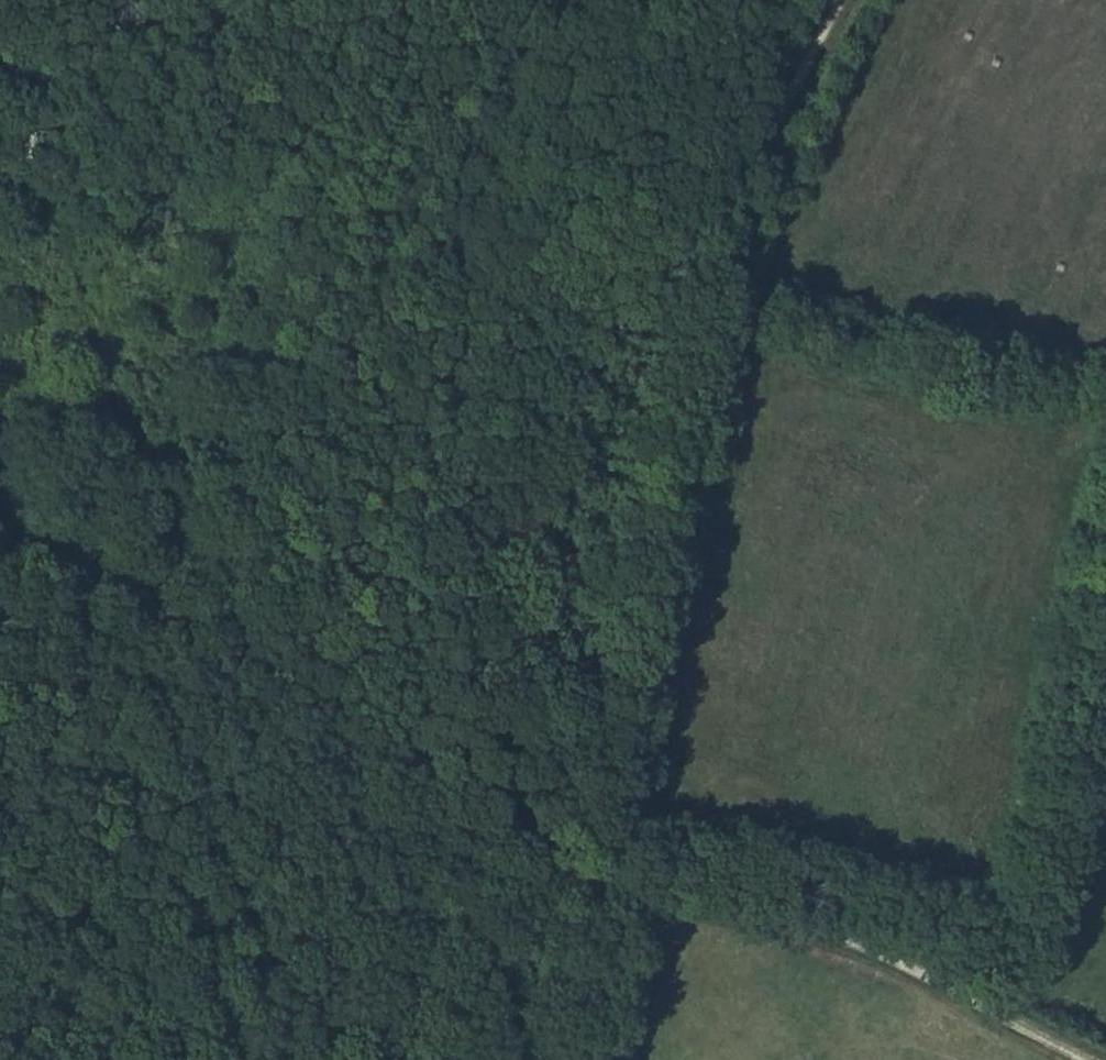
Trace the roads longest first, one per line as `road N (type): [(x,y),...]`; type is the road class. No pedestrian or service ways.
road 1 (track): [(835,0),(726,225),(612,788),(581,873)]
road 2 (track): [(0,775),(387,814),(581,873)]
road 3 (track): [(1078,1059),(887,963),(687,914),(581,873)]

